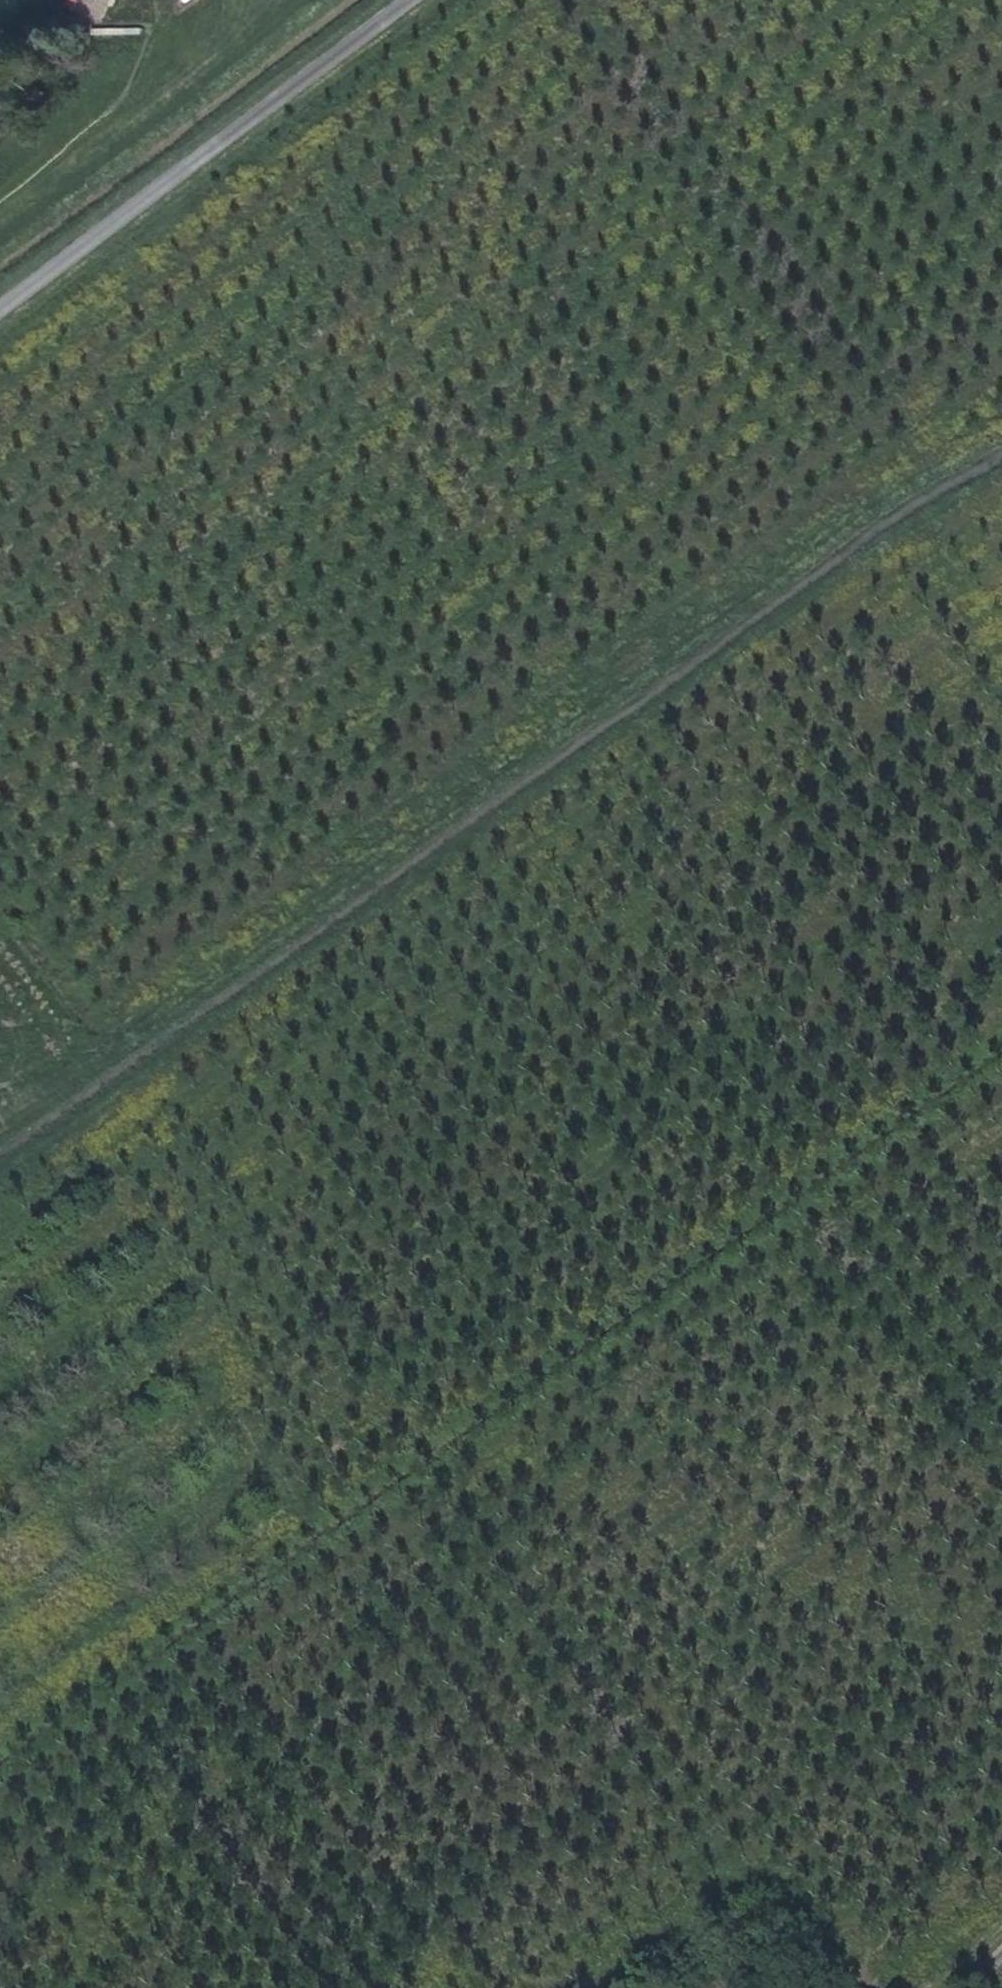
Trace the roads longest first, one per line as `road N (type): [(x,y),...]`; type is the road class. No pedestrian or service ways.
road 1 (unclassified): [(0,318),(409,0)]

